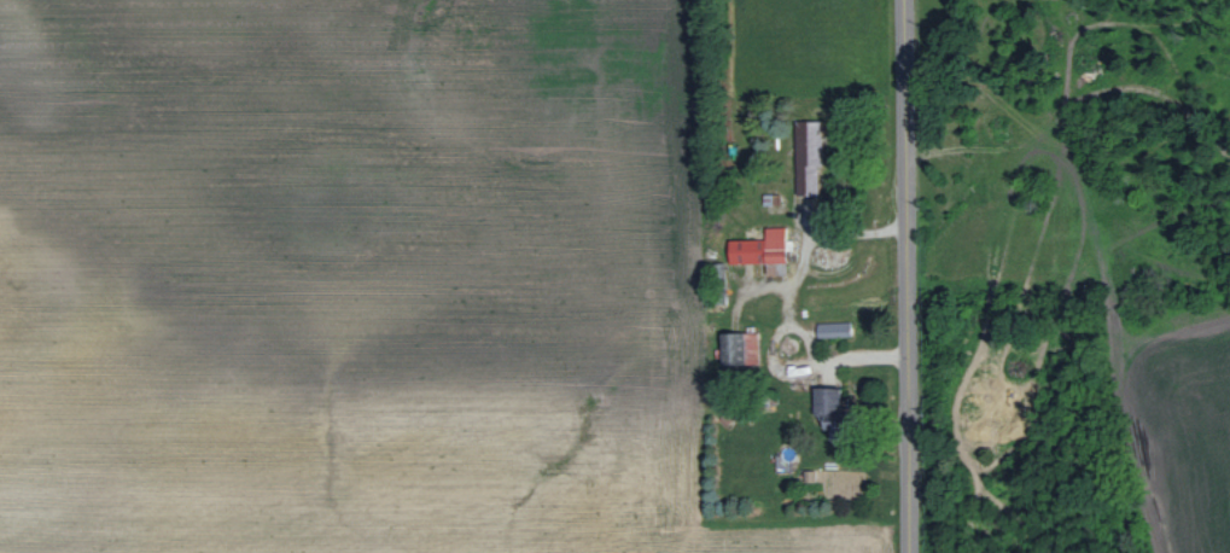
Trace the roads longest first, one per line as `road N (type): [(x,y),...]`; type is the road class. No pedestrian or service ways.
road 1 (tertiary): [(909,552),(902,0)]

